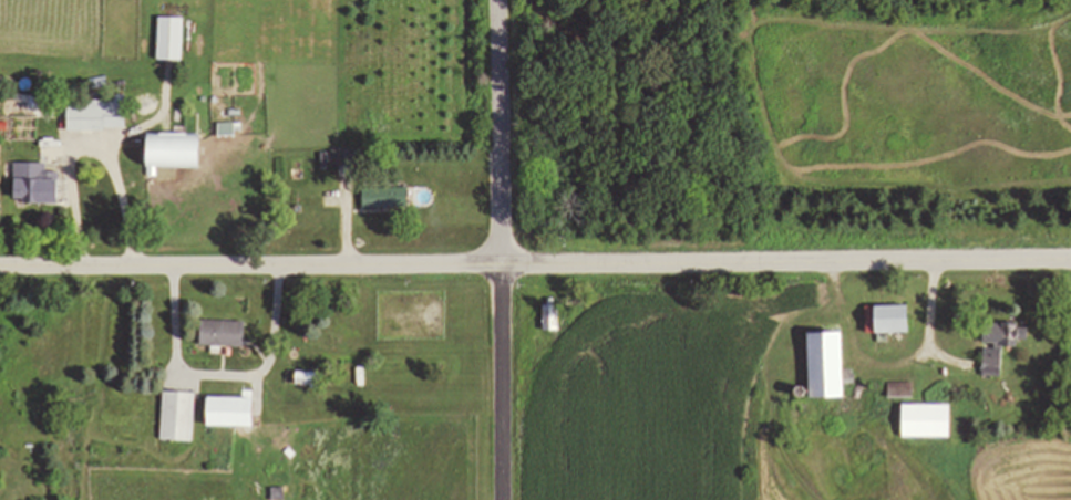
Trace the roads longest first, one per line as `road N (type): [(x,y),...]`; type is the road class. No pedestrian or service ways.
road 1 (tertiary): [(1070,259),(0,268)]
road 2 (residential): [(504,499),(497,0)]

